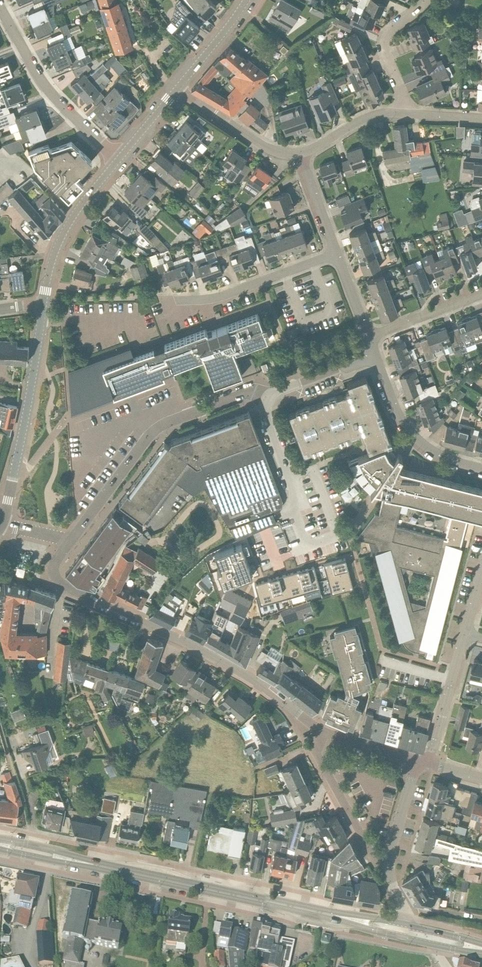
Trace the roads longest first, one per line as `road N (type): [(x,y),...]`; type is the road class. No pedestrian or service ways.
road 1 (residential): [(72,541),(165,425),(378,356)]
road 2 (residential): [(323,733),(249,677),(59,583),(56,560),(72,541)]
road 3 (primary): [(337,917),(93,864)]
road 4 (tertiary): [(1,525),(43,305)]
road 5 (residential): [(118,160),(40,81),(0,10)]
road 6 (unclassified): [(165,300),(228,295),(338,253)]
road 7 (tertiary): [(43,305),(63,235),(118,160)]
road 8 (residential): [(481,471),(425,449),(407,429),(378,356)]
road 9 (residential): [(387,873),(317,755),(323,733)]
road 10 (residential): [(176,88),(265,147),(302,155)]
road 11 (residential): [(408,115),(387,36),(430,0)]
road 12 (residential): [(428,763),(464,636)]

